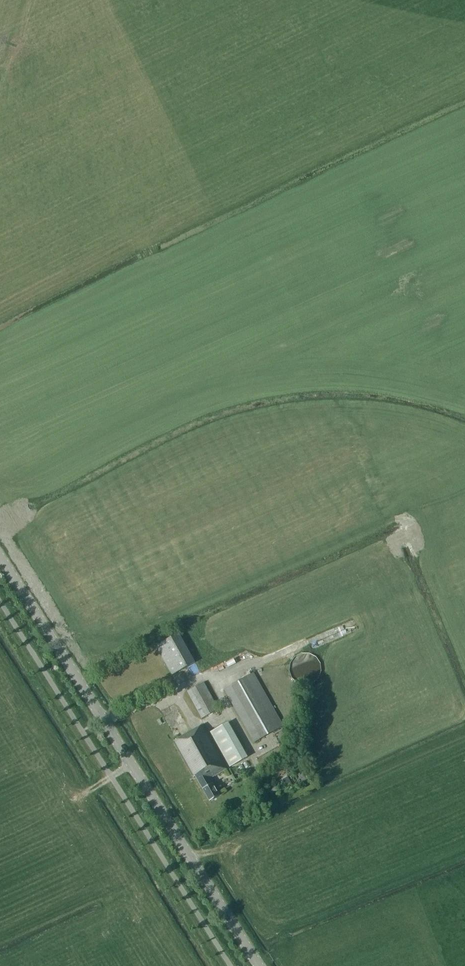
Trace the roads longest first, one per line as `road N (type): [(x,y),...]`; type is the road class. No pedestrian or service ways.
road 1 (tertiary): [(259,965),(0,558)]

